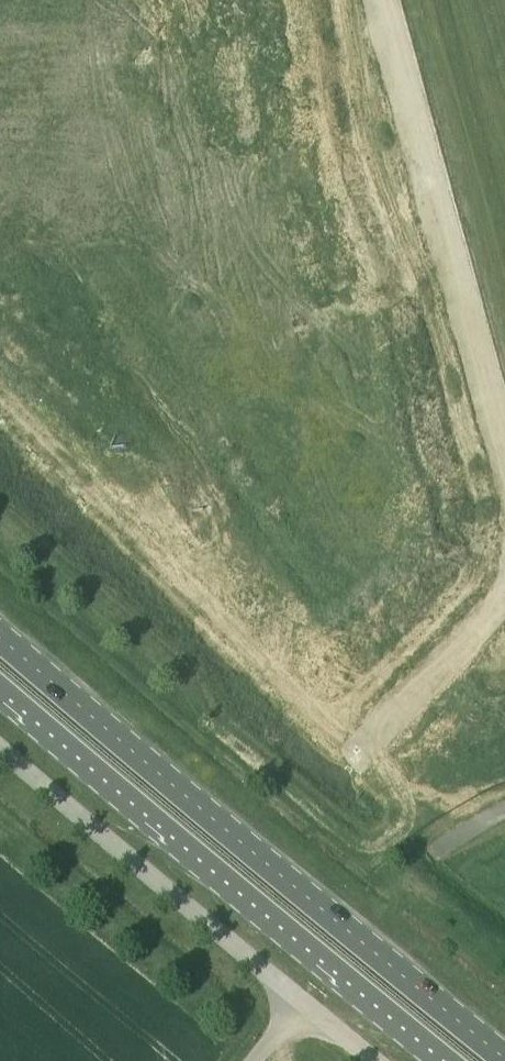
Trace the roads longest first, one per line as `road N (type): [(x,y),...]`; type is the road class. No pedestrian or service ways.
road 1 (primary): [(504,1060),(0,643)]
road 2 (primary): [(0,690),(446,1060)]
road 3 (unclassified): [(299,999),(0,750)]

